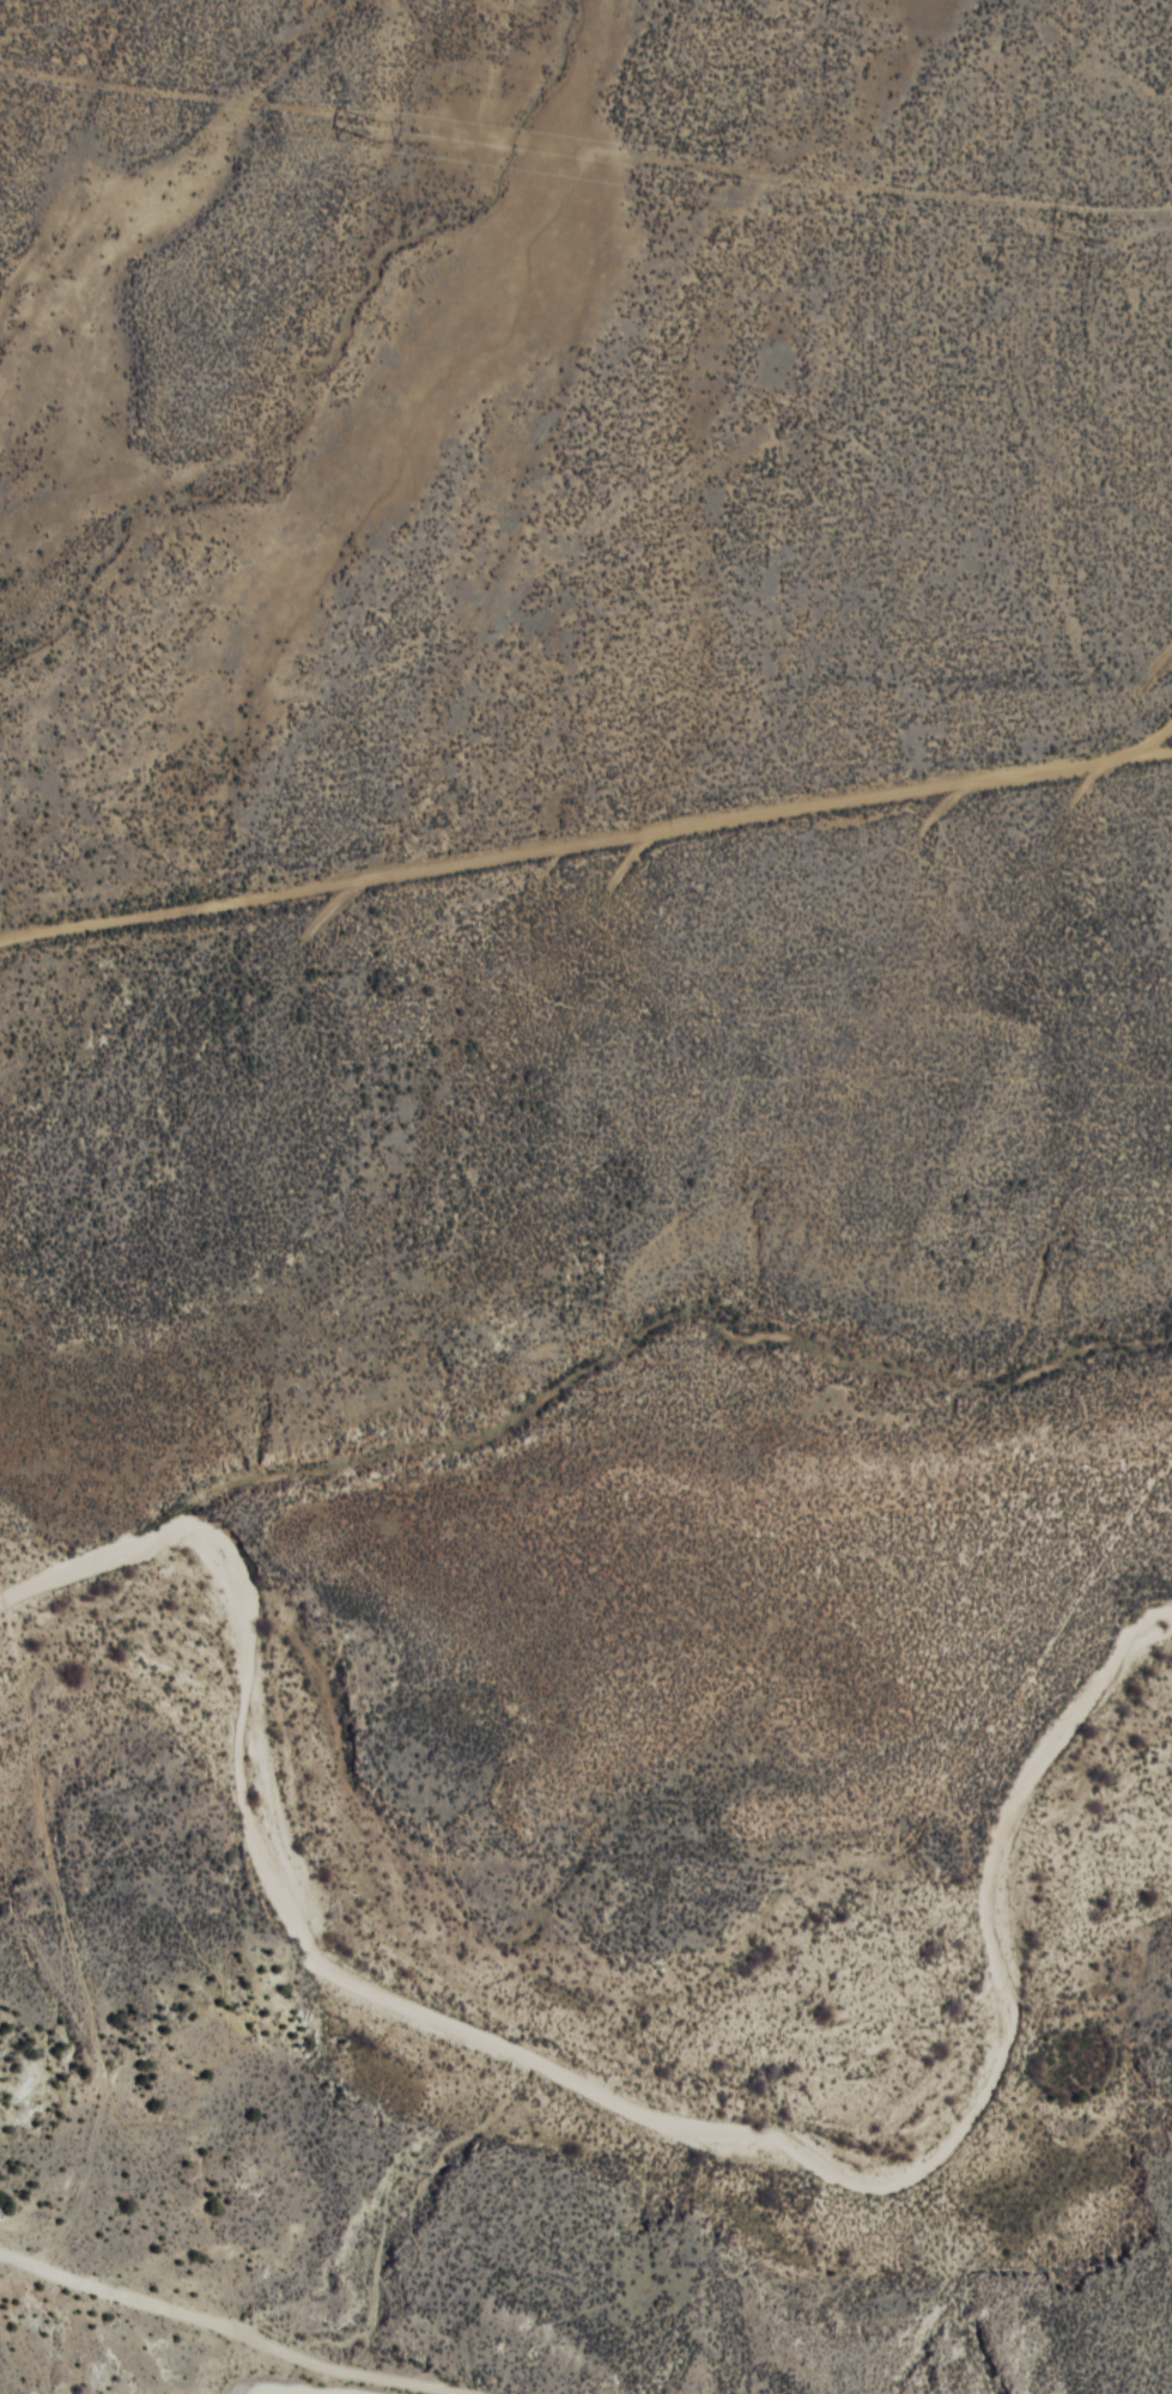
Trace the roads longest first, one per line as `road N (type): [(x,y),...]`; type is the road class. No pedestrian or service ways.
road 1 (residential): [(0,937),(837,844),(1038,794),(1127,736),(1171,628)]
road 2 (residential): [(518,2393),(220,2151),(0,2074)]

